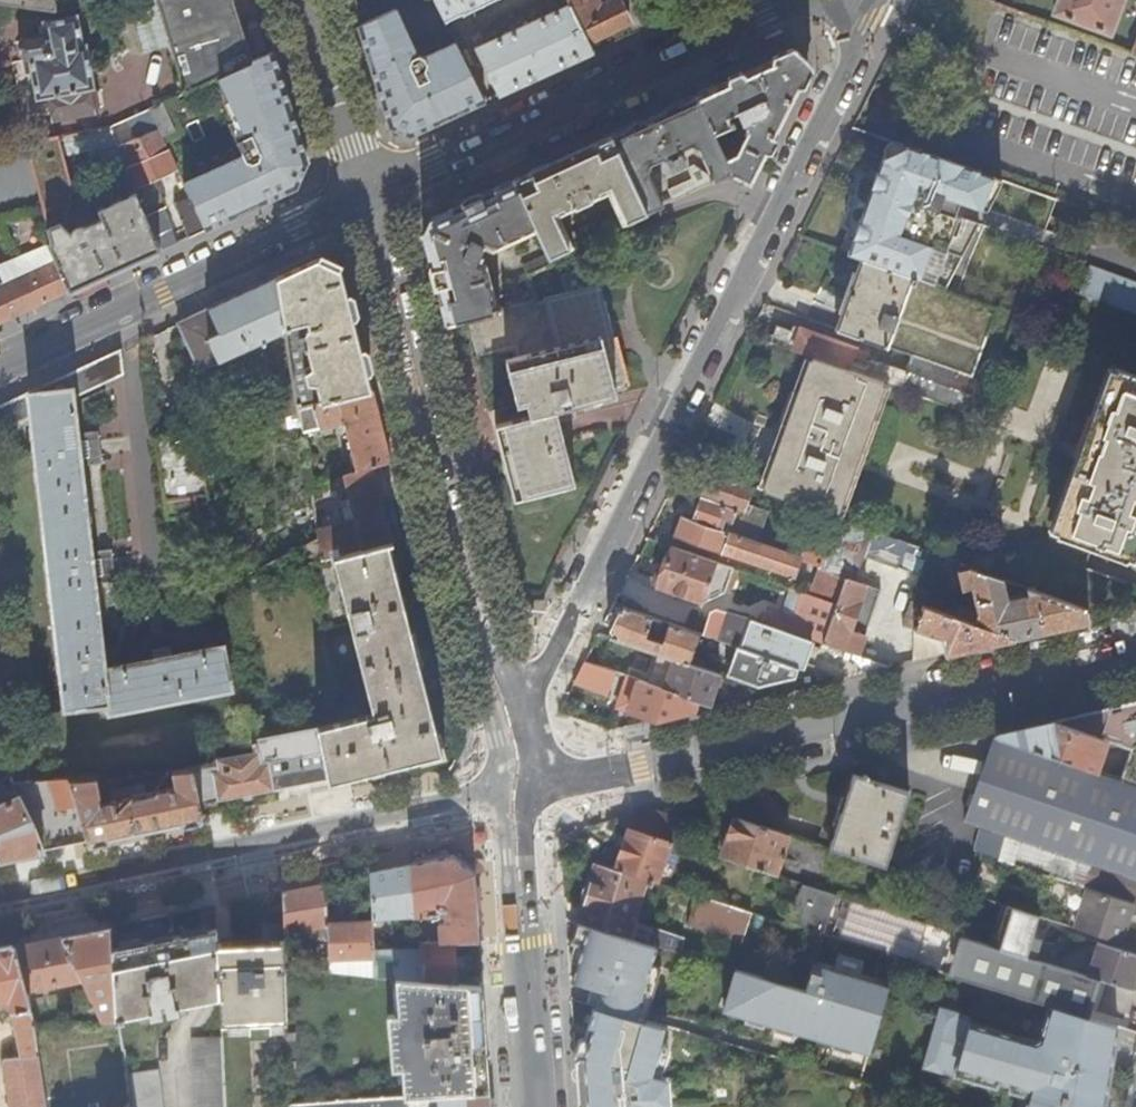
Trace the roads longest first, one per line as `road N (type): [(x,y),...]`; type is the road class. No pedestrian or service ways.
road 1 (residential): [(510,708),(550,664),(879,0)]
road 2 (tertiary): [(518,794),(1135,662)]
road 3 (residential): [(372,196),(397,266),(510,708)]
road 4 (tertiary): [(518,794),(0,902)]
road 5 (secondary): [(795,0),(372,196)]
road 6 (secondary): [(372,196),(0,366)]
road 7 (tertiary): [(518,794),(541,1106)]
road 8 (residential): [(372,196),(303,0)]

